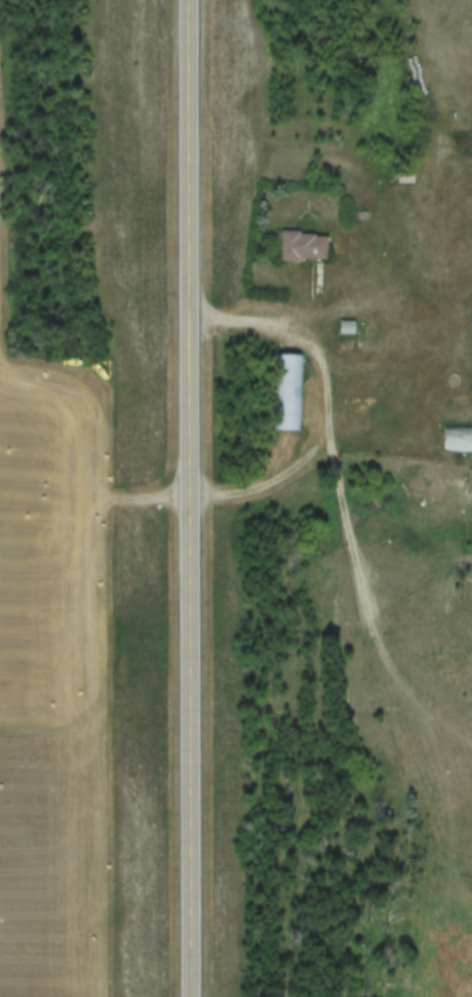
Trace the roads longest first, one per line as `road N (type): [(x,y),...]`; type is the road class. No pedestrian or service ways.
road 1 (secondary): [(188,996),(186,0)]
road 2 (track): [(330,425),(370,618),(434,772)]
road 3 (track): [(471,399),(415,397),(311,341)]

